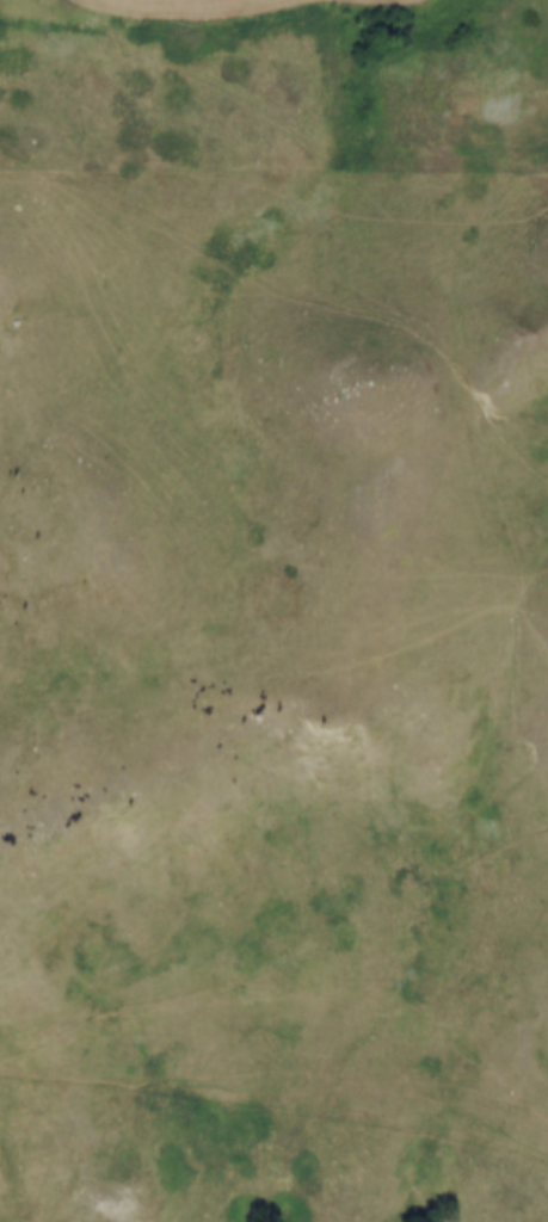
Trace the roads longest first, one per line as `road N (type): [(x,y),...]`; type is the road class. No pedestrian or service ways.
road 1 (track): [(0,171),(93,180),(295,285),(415,316),(441,332),(501,412),(547,444)]
road 2 (track): [(0,755),(92,699),(395,572),(547,539)]
road 3 (track): [(0,1059),(99,1016),(170,1000),(301,989),(344,995),(437,1031),(547,1103)]
road 4 (track): [(547,834),(429,887),(250,993)]

